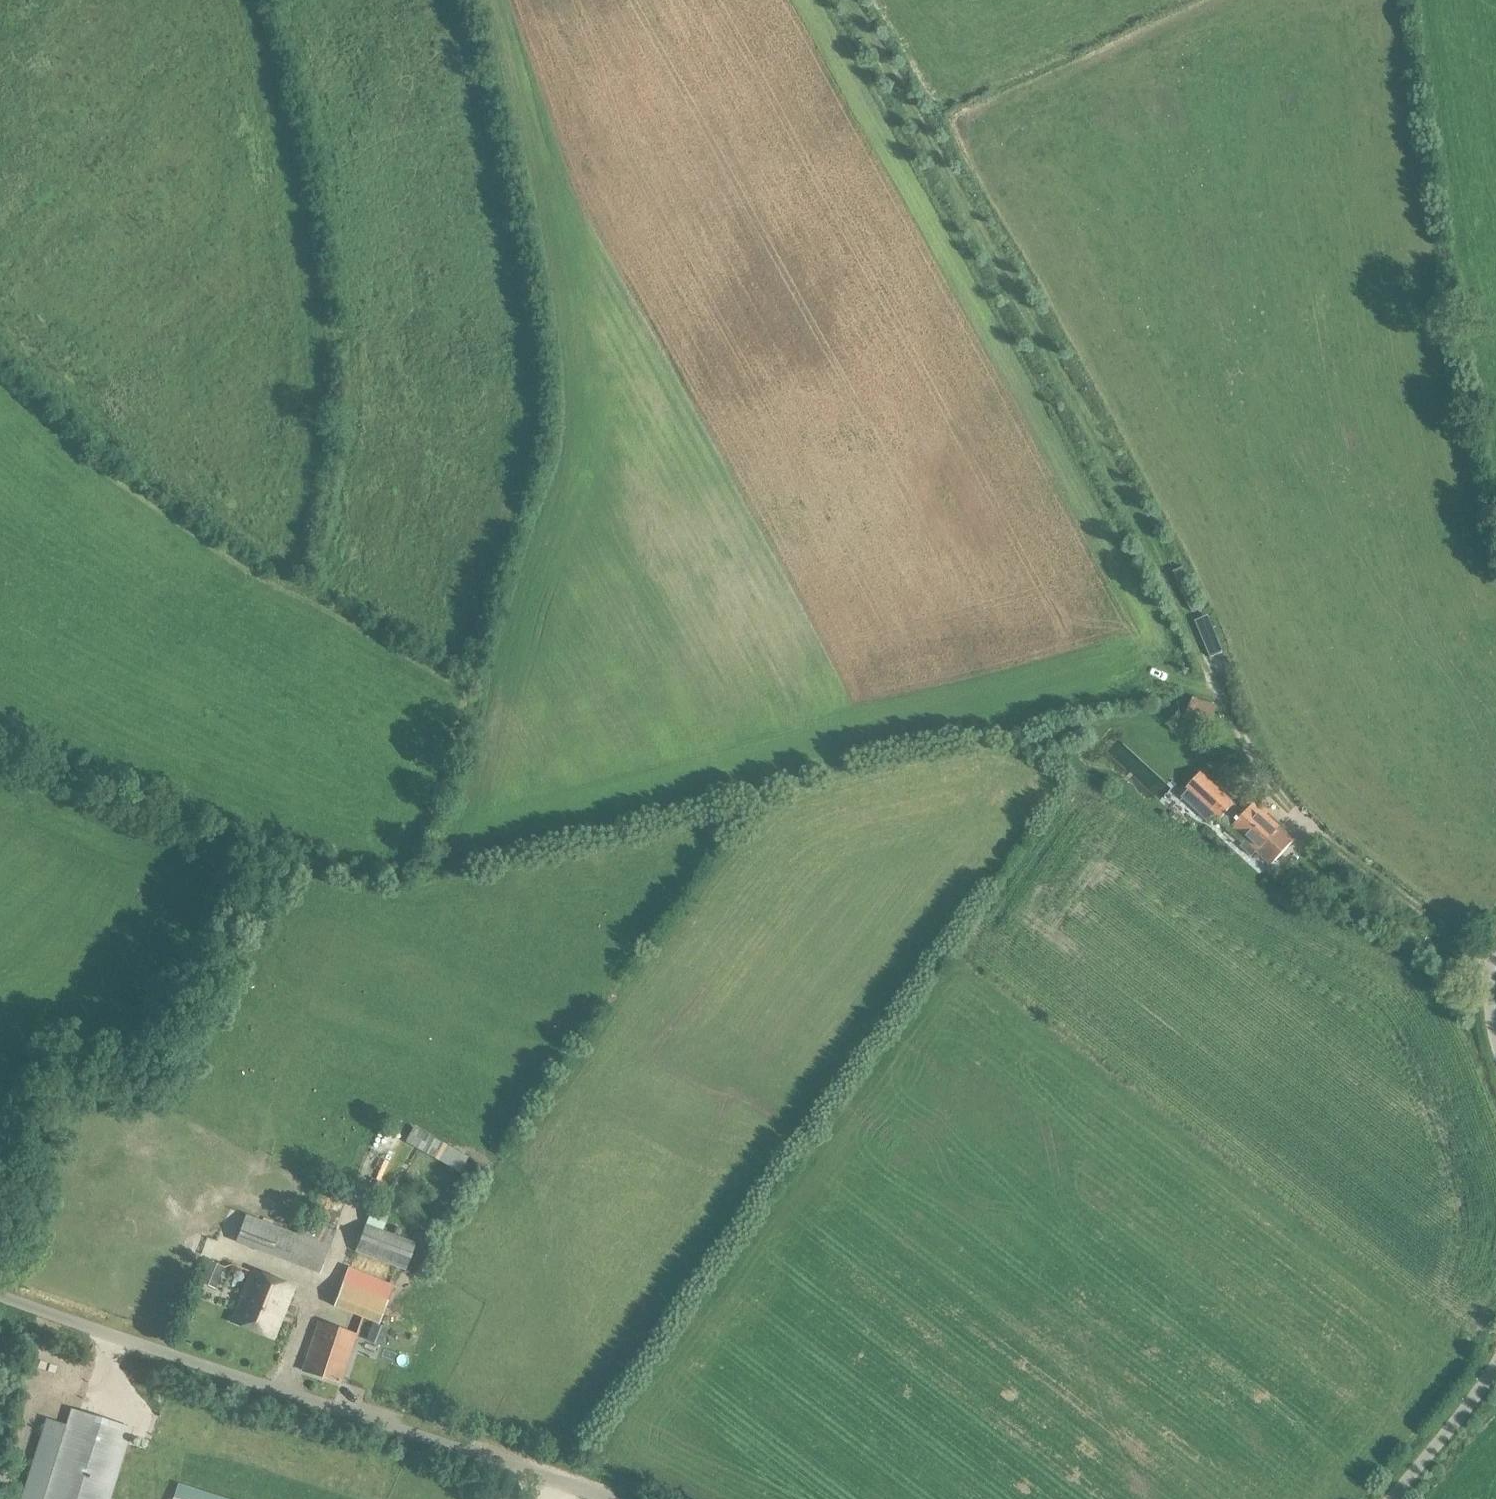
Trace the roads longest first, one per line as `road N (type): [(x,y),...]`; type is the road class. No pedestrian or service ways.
road 1 (track): [(1491,961),(1318,837),(1257,765),(1166,569),(853,0)]
road 2 (unclassified): [(604,1498),(0,1295)]
road 3 (unclassified): [(1389,1498),(1495,1357)]

